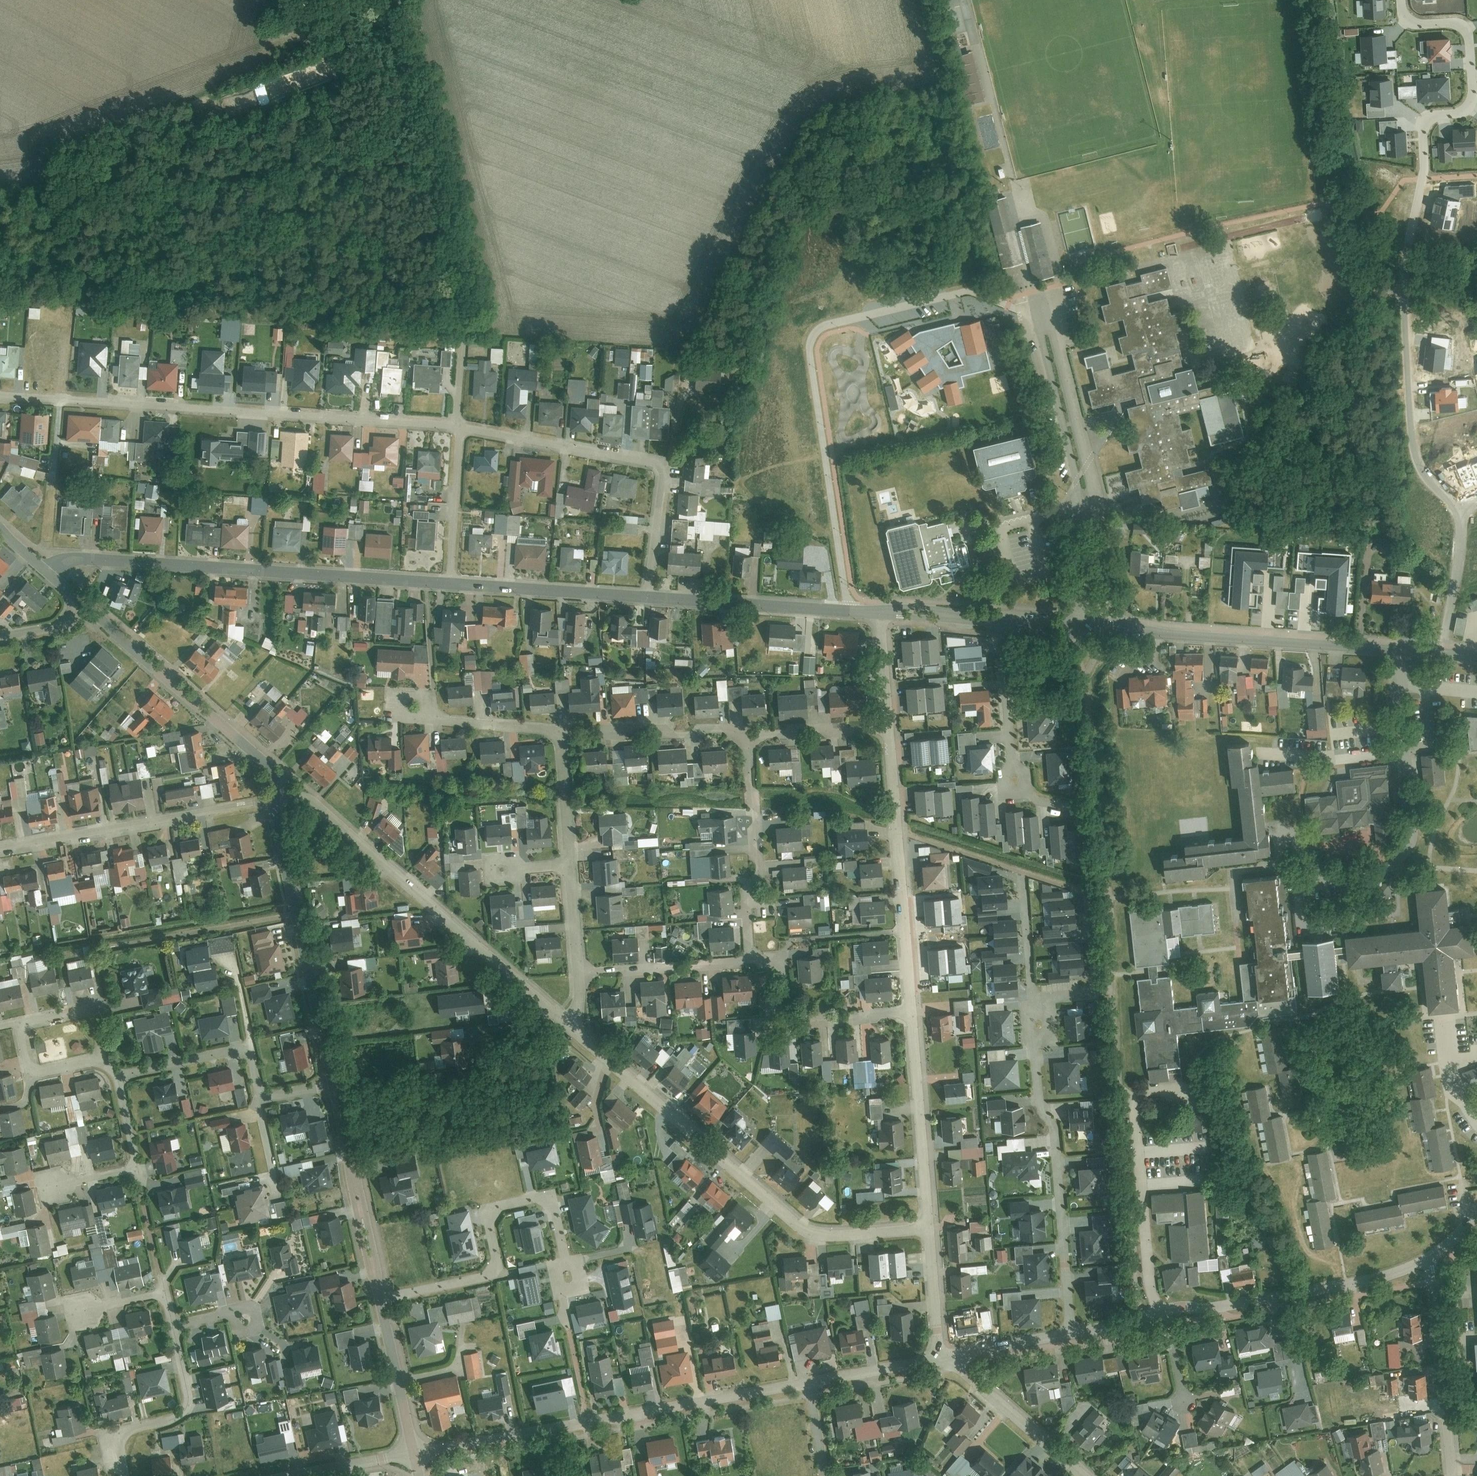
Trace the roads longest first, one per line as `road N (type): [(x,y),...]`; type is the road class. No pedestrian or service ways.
road 1 (residential): [(1458,508),(1427,477),(1415,451),(1407,259),(1425,180),(1425,127),(1435,116),(1467,111),(1475,97),(1471,33),(1457,21),(1418,23),(1402,0)]
road 2 (residential): [(574,1027),(802,1227),(827,1236),(929,1228)]
road 3 (unclassified): [(460,428),(463,332),(414,0)]
road 4 (residential): [(450,584),(69,558),(49,573)]
road 5 (residential): [(59,399),(460,428)]
road 6 (residential): [(415,1452),(808,1378)]
road 7 (residential): [(1396,650),(998,621)]
road 8 (residential): [(276,793),(315,800),(574,1027)]
road 9 (residential): [(460,428),(657,458),(663,470),(646,597)]
road 10 (residential): [(1035,996),(1041,1112),(1054,1131),(1071,1331)]
road 11 (residential): [(1292,887),(1367,878),(1406,848),(1396,650)]
road 12 (residential): [(380,1298),(481,1277),(493,1268),(493,1211),(527,1199),(547,1202),(557,1216),(568,1276)]
road 13 (residential): [(275,800),(332,1086)]
road 14 (residential): [(889,728),(911,1011)]
road 15 (residential): [(79,600),(271,767),(276,793)]
road 16 (residential): [(275,800),(0,849)]
road 17 (residential): [(1167,1315),(1371,1276),(1423,1257)]
road 18 (residential): [(332,1086),(263,1094),(245,1052),(118,1077)]
road 19 (residential): [(998,621),(1015,781),(1033,800),(1083,811)]
road 20 (residential): [(749,954),(782,959),(775,1024),(911,1011)]
road 21 (residential): [(748,735),(756,824),(749,852),(760,859),(760,875),(744,891),(749,954)]
road 22 (residential): [(878,613),(646,597)]
road 23 (residential): [(1453,1475),(1434,1278),(1423,1257)]
road 24 (residential): [(911,1011),(929,1228)]
road 25 (residential): [(332,1086),(380,1298)]
road 26 (residential): [(126,1475),(118,1443),(132,1428),(188,1408),(174,1325)]
road 27 (residential): [(646,597),(450,584)]
road 28 (residential): [(748,735),(559,732)]
road 29 (residential): [(939,1359),(1087,1475)]
road 30 (residential): [(578,974),(742,963),(749,954)]
road 31 (residential): [(380,1298),(415,1452)]
road 32 (residential): [(450,584),(460,428)]
road 33 (residential): [(559,732),(439,720),(413,707)]
road 34 (residential): [(1446,654),(1464,537),(1458,508)]
road 35 (residential): [(889,728),(748,735)]
road 36 (residential): [(939,1359),(1071,1331)]
road 37 (residential): [(559,732),(568,865)]
road 38 (residential): [(808,1378),(939,1359)]
road 39 (residential): [(415,1452),(285,1475)]
road 40 (residential): [(929,1228),(939,1359)]
road 41 (residential): [(29,1019),(23,1029),(31,1071),(102,1057)]

